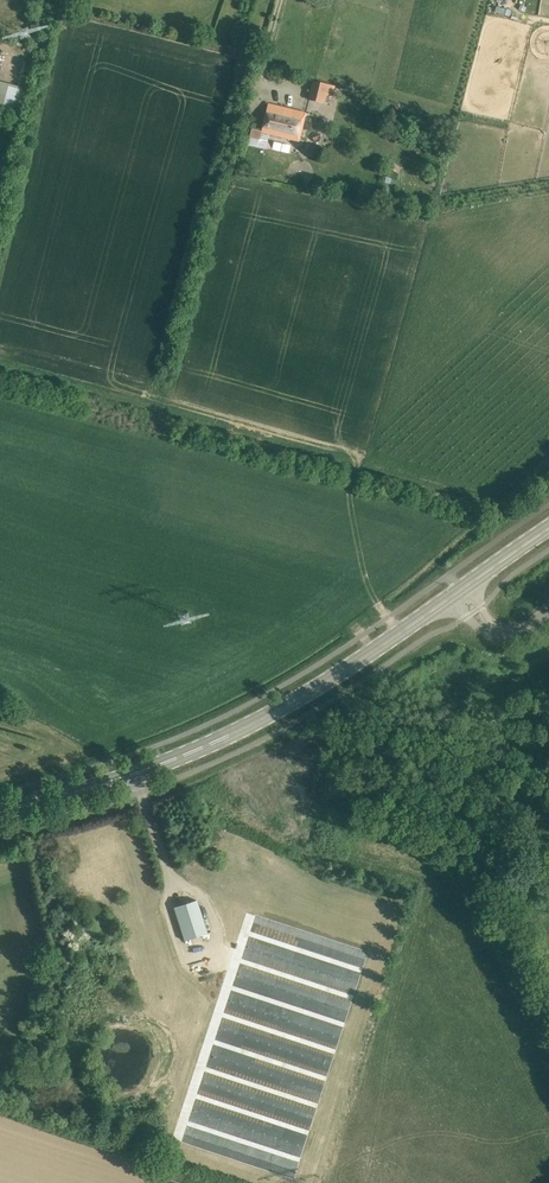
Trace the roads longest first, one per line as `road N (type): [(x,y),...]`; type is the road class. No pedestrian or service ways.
road 1 (tertiary): [(0,810),(189,752),(266,718),(465,589)]

